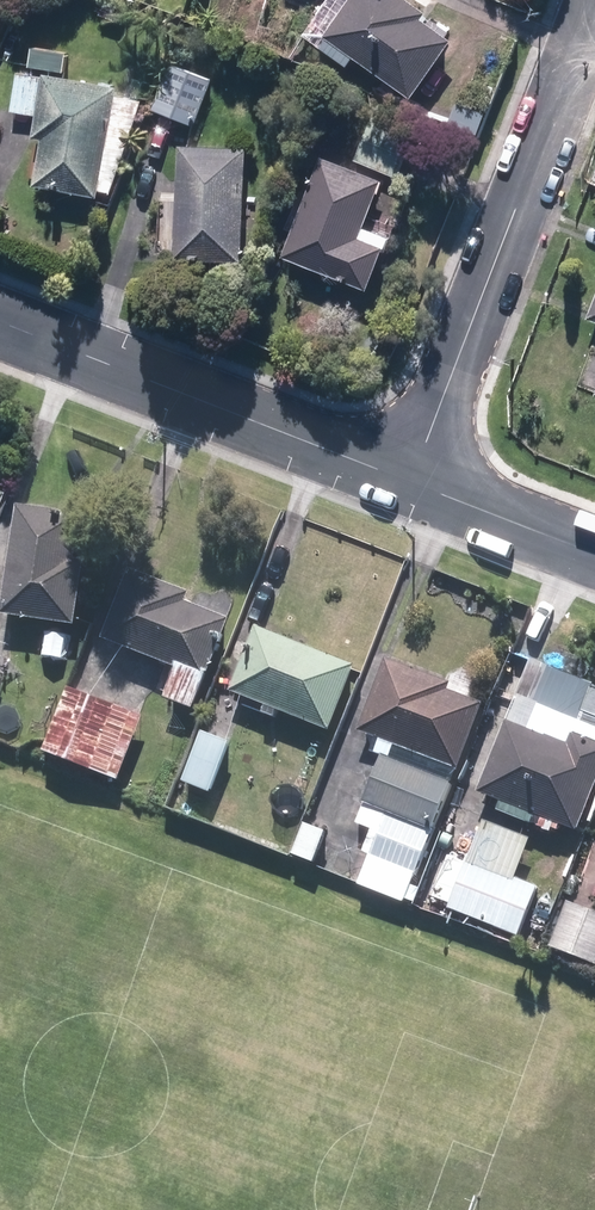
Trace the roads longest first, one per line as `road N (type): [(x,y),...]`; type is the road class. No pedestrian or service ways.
road 1 (residential): [(594,0),(408,480)]
road 2 (residential): [(408,480),(0,322)]
road 3 (residential): [(594,552),(408,480)]

